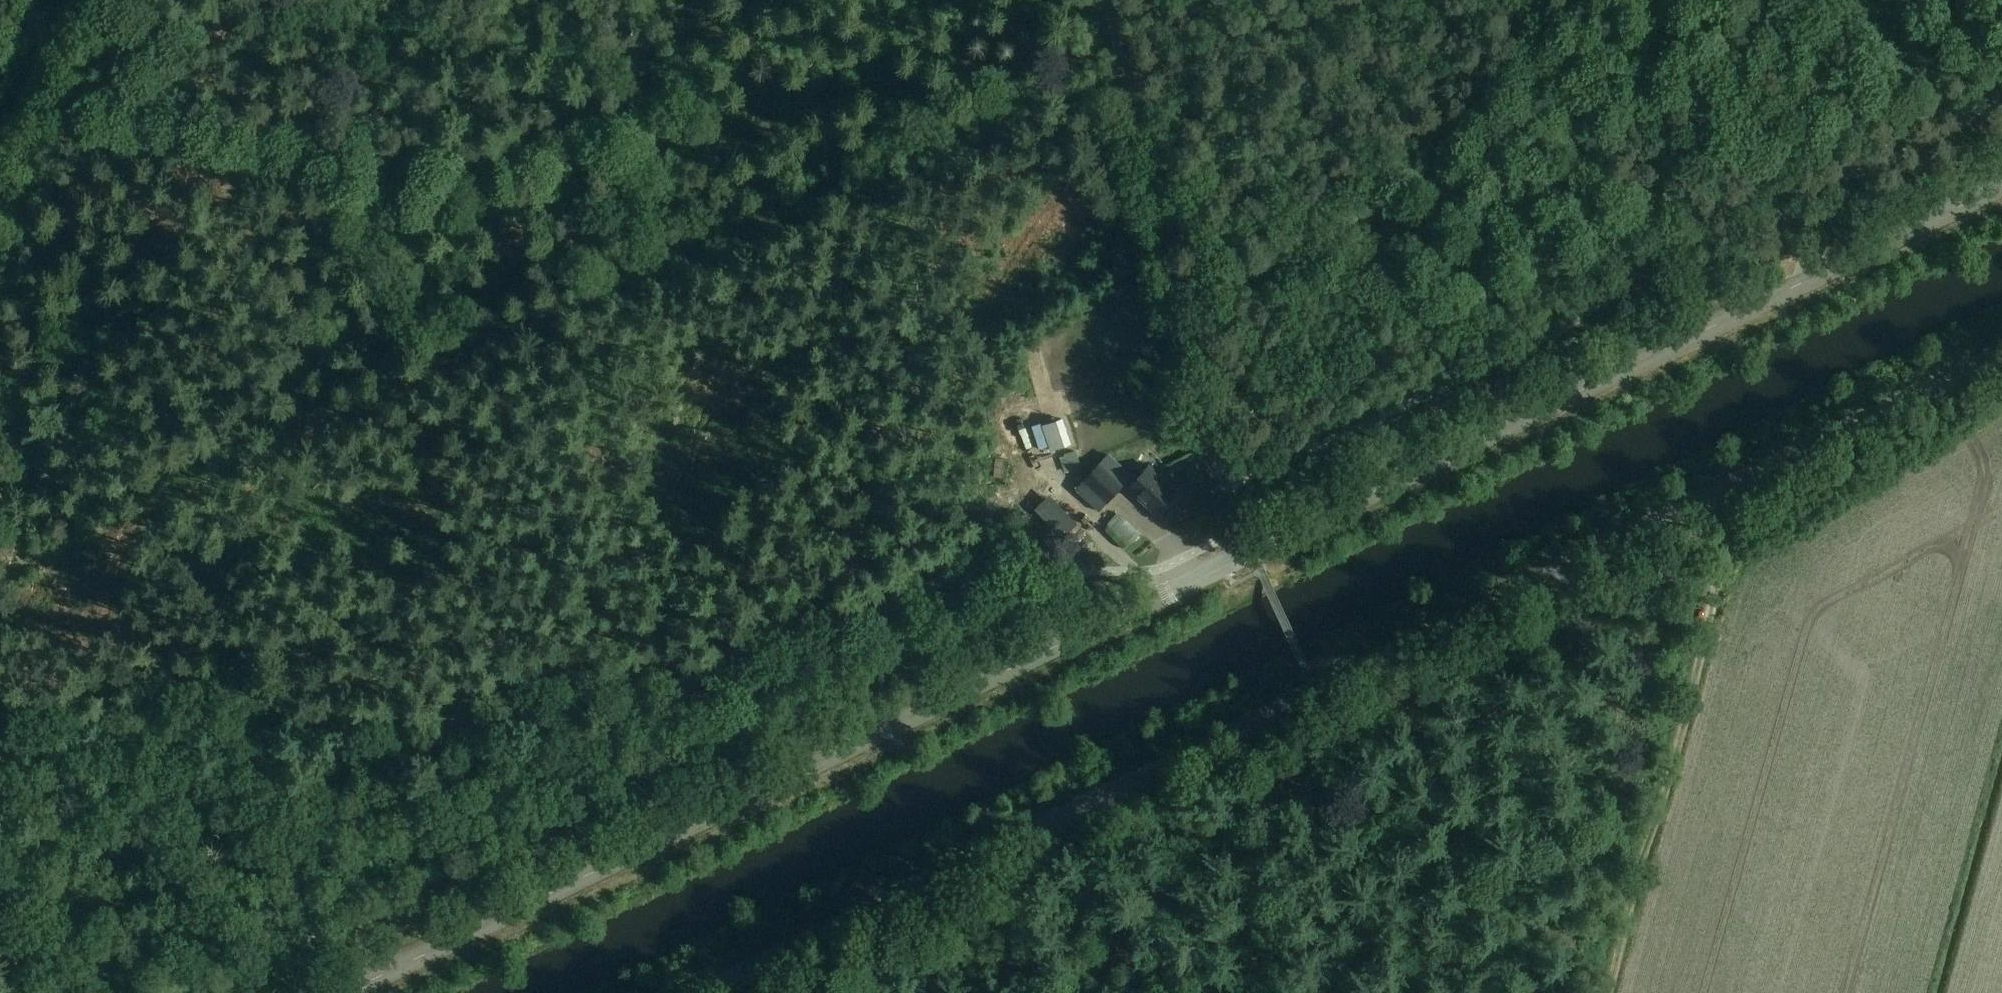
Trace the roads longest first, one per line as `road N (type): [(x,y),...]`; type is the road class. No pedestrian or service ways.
road 1 (unclassified): [(694,992),(2001,356)]
road 2 (track): [(0,582),(1119,40)]
road 3 (tertiary): [(348,992),(1243,555)]
road 4 (tertiary): [(1243,555),(2001,185)]
road 5 (unclassified): [(1243,555),(1109,0)]
road 6 (track): [(1598,992),(1739,484)]
road 7 (track): [(599,290),(659,0)]
road 8 (track): [(1814,277),(1686,35)]
road 9 (track): [(0,262),(66,116)]

